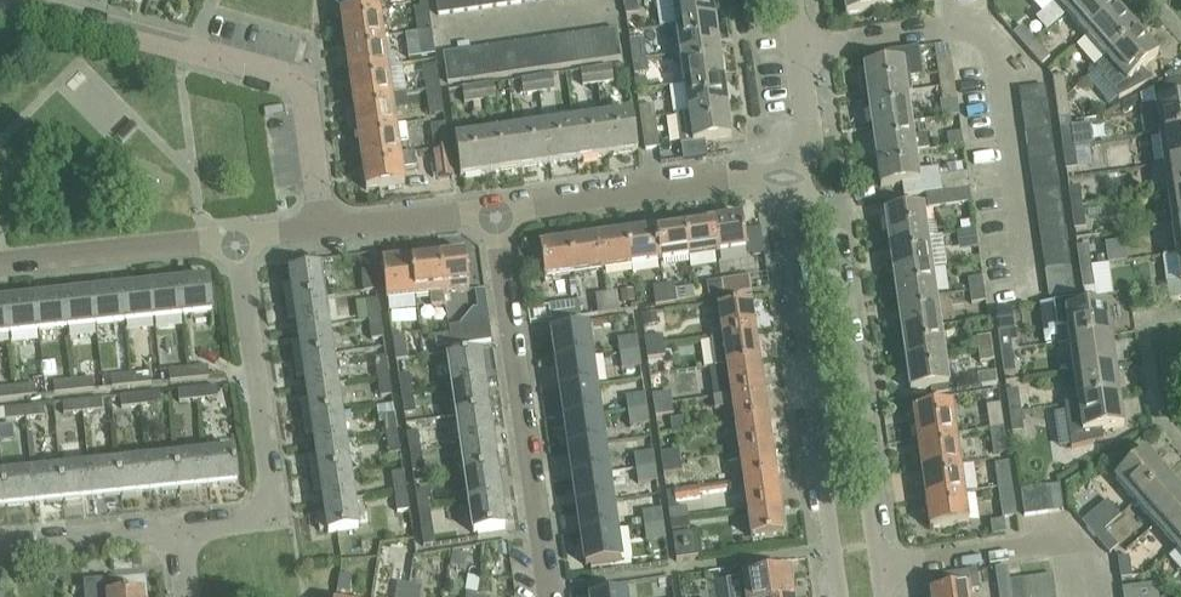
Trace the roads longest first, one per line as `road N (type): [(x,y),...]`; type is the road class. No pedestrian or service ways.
road 1 (residential): [(328,230),(305,83),(0,2)]
road 2 (unclassified): [(885,596),(829,219),(789,179)]
road 3 (unclassified): [(840,596),(785,213),(789,179)]
road 4 (unclassified): [(550,596),(499,211)]
road 5 (unclassified): [(179,533),(271,521),(231,241)]
road 6 (unclassified): [(499,211),(789,179)]
road 7 (unclassified): [(0,266),(231,241)]
road 8 (unclassified): [(789,179),(811,136),(791,0)]
road 9 (unclassified): [(0,551),(179,533)]
road 10 (unclassified): [(328,230),(499,211)]

